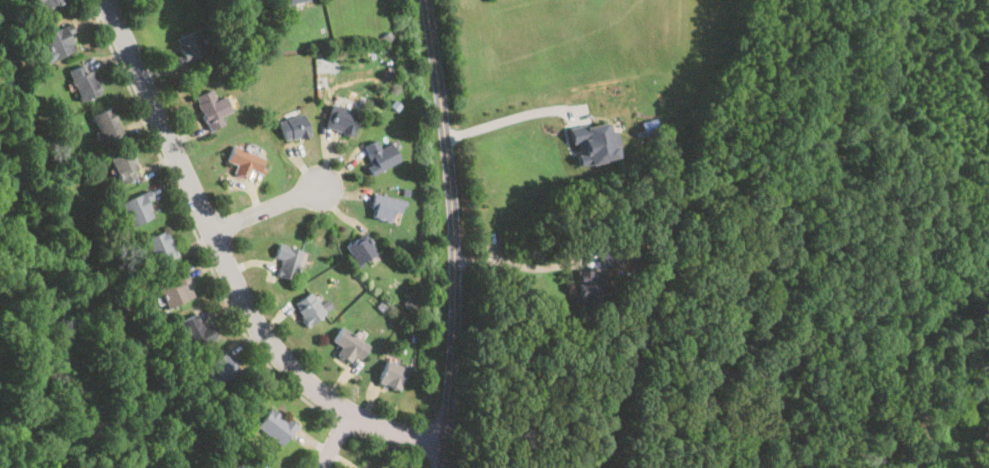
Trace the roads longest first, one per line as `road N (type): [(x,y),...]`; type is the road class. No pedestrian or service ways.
road 1 (residential): [(445,444),(350,413),(283,361),(237,287),(105,0)]
road 2 (tertiary): [(442,467),(456,278),(426,0)]
road 3 (residential): [(212,232),(329,180)]

